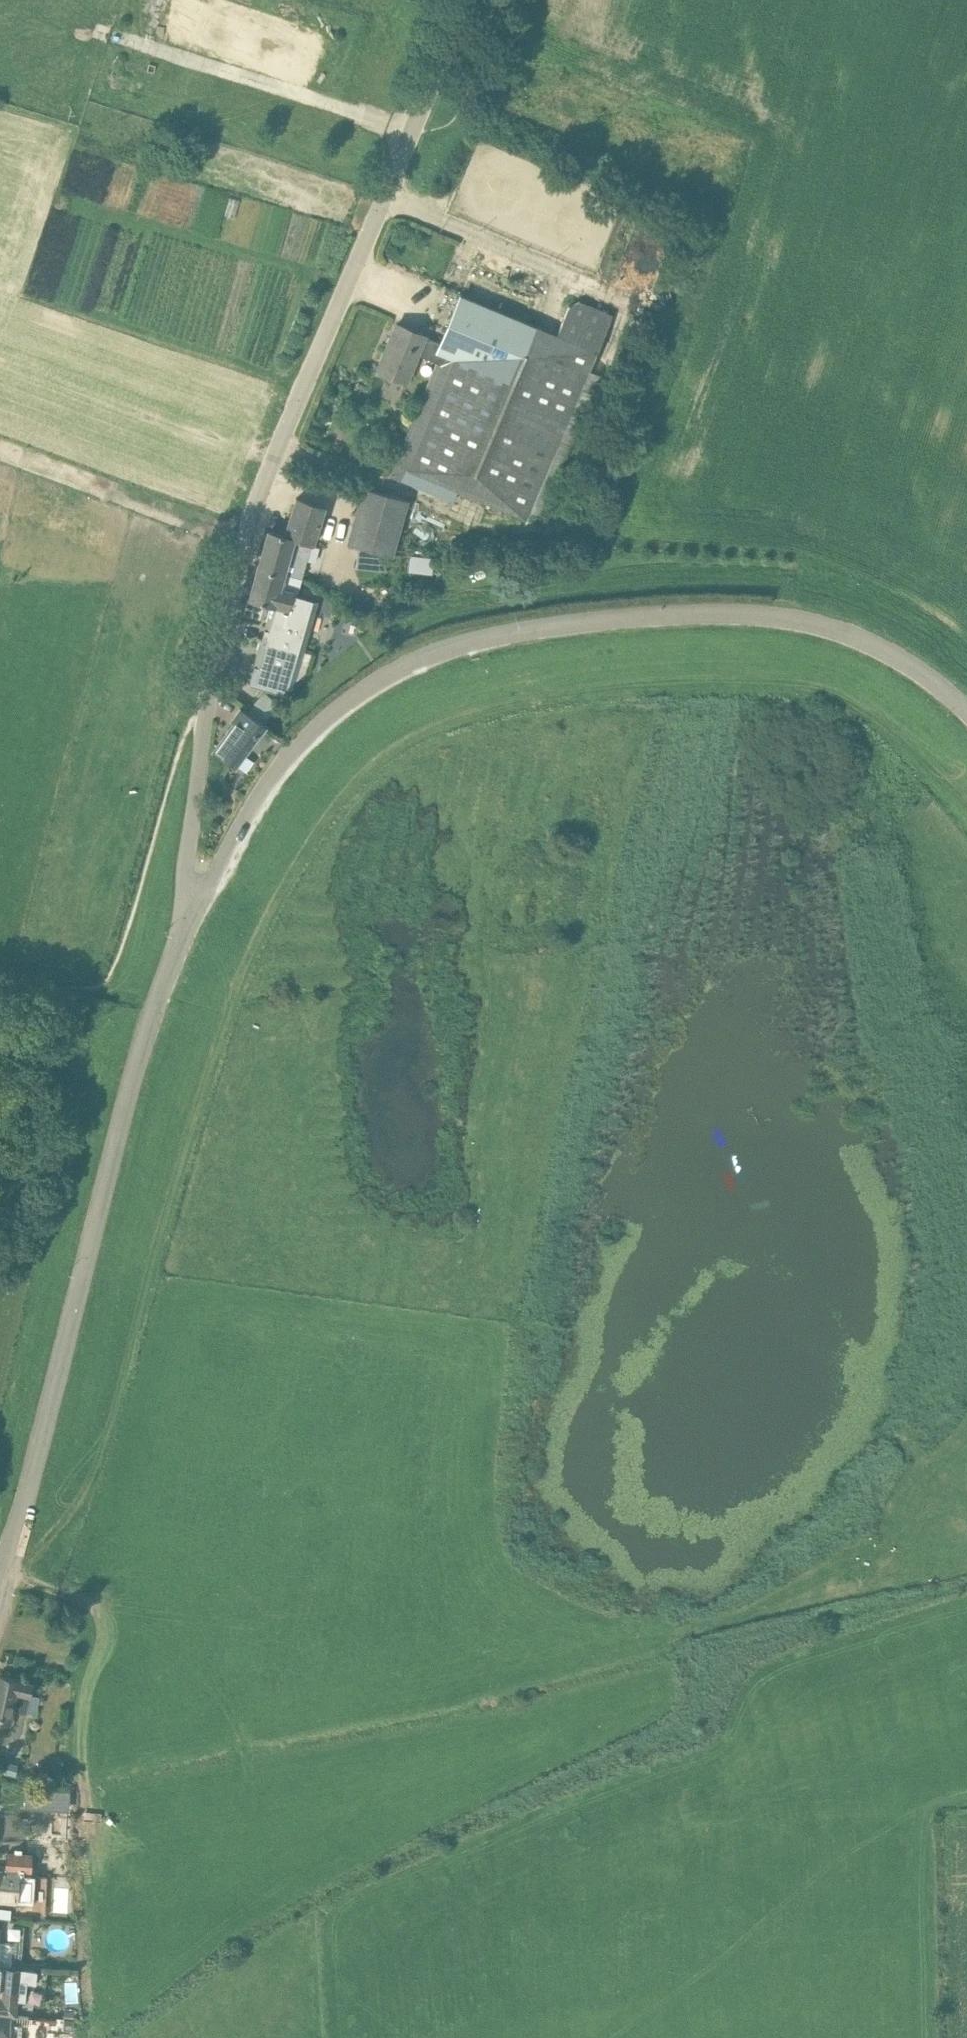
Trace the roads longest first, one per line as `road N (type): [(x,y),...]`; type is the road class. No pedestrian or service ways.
road 1 (unclassified): [(201,909),(186,864),(205,711),(249,524),(459,0)]
road 2 (tertiary): [(201,909),(285,758),(348,700),(491,636),(685,615),(823,624),(915,668),(966,708)]
road 3 (tertiary): [(10,1552),(159,995),(201,909)]

